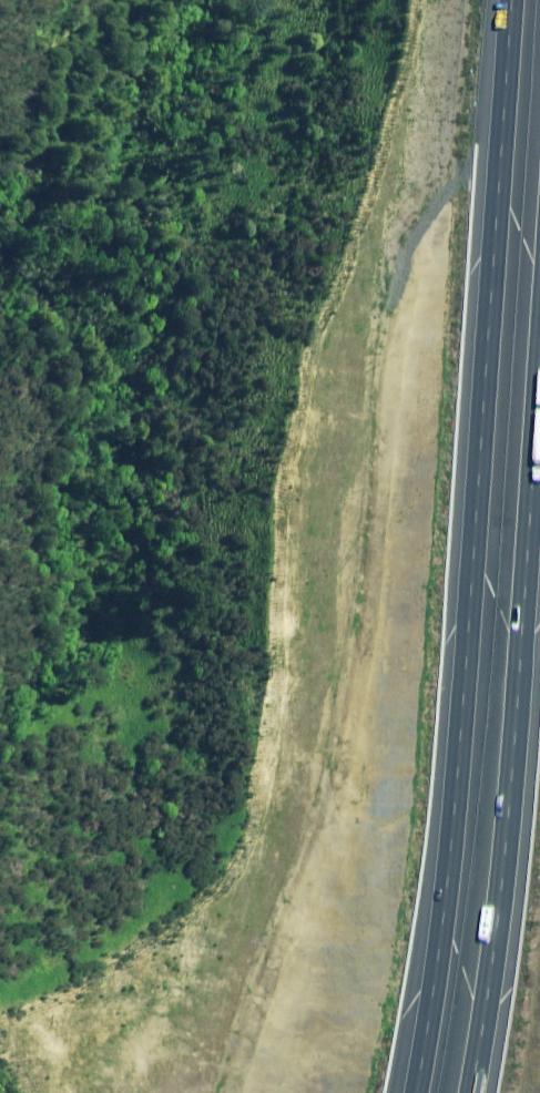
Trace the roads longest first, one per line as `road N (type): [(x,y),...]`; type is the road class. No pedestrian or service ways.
road 1 (motorway): [(413,1092),(454,803),(512,0)]
road 2 (motorway): [(539,363),(498,888),(468,1092)]

